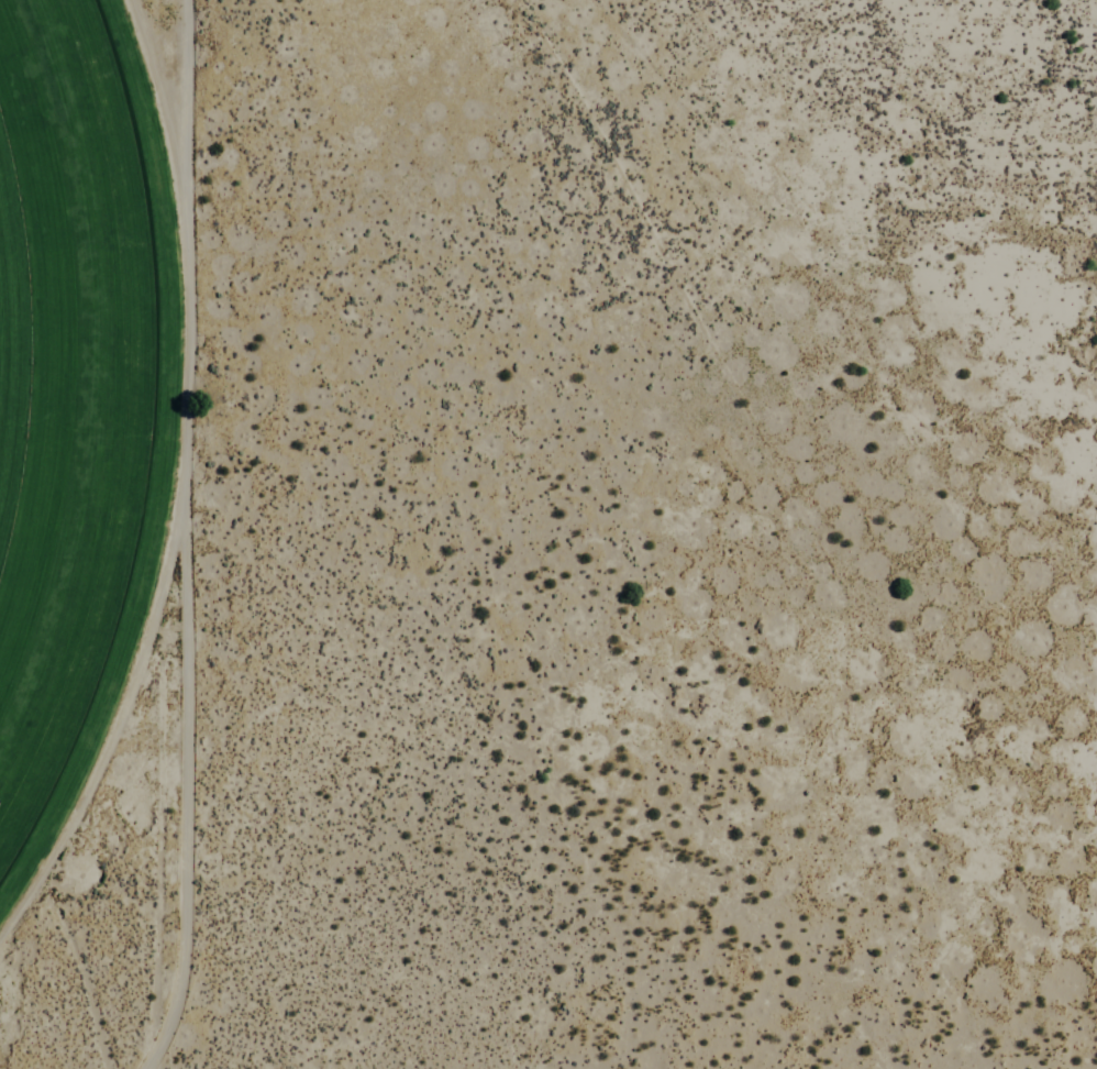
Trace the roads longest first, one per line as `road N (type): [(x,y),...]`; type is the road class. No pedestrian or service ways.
road 1 (residential): [(181,0),(188,231),(178,944),(164,1034),(148,1068)]

